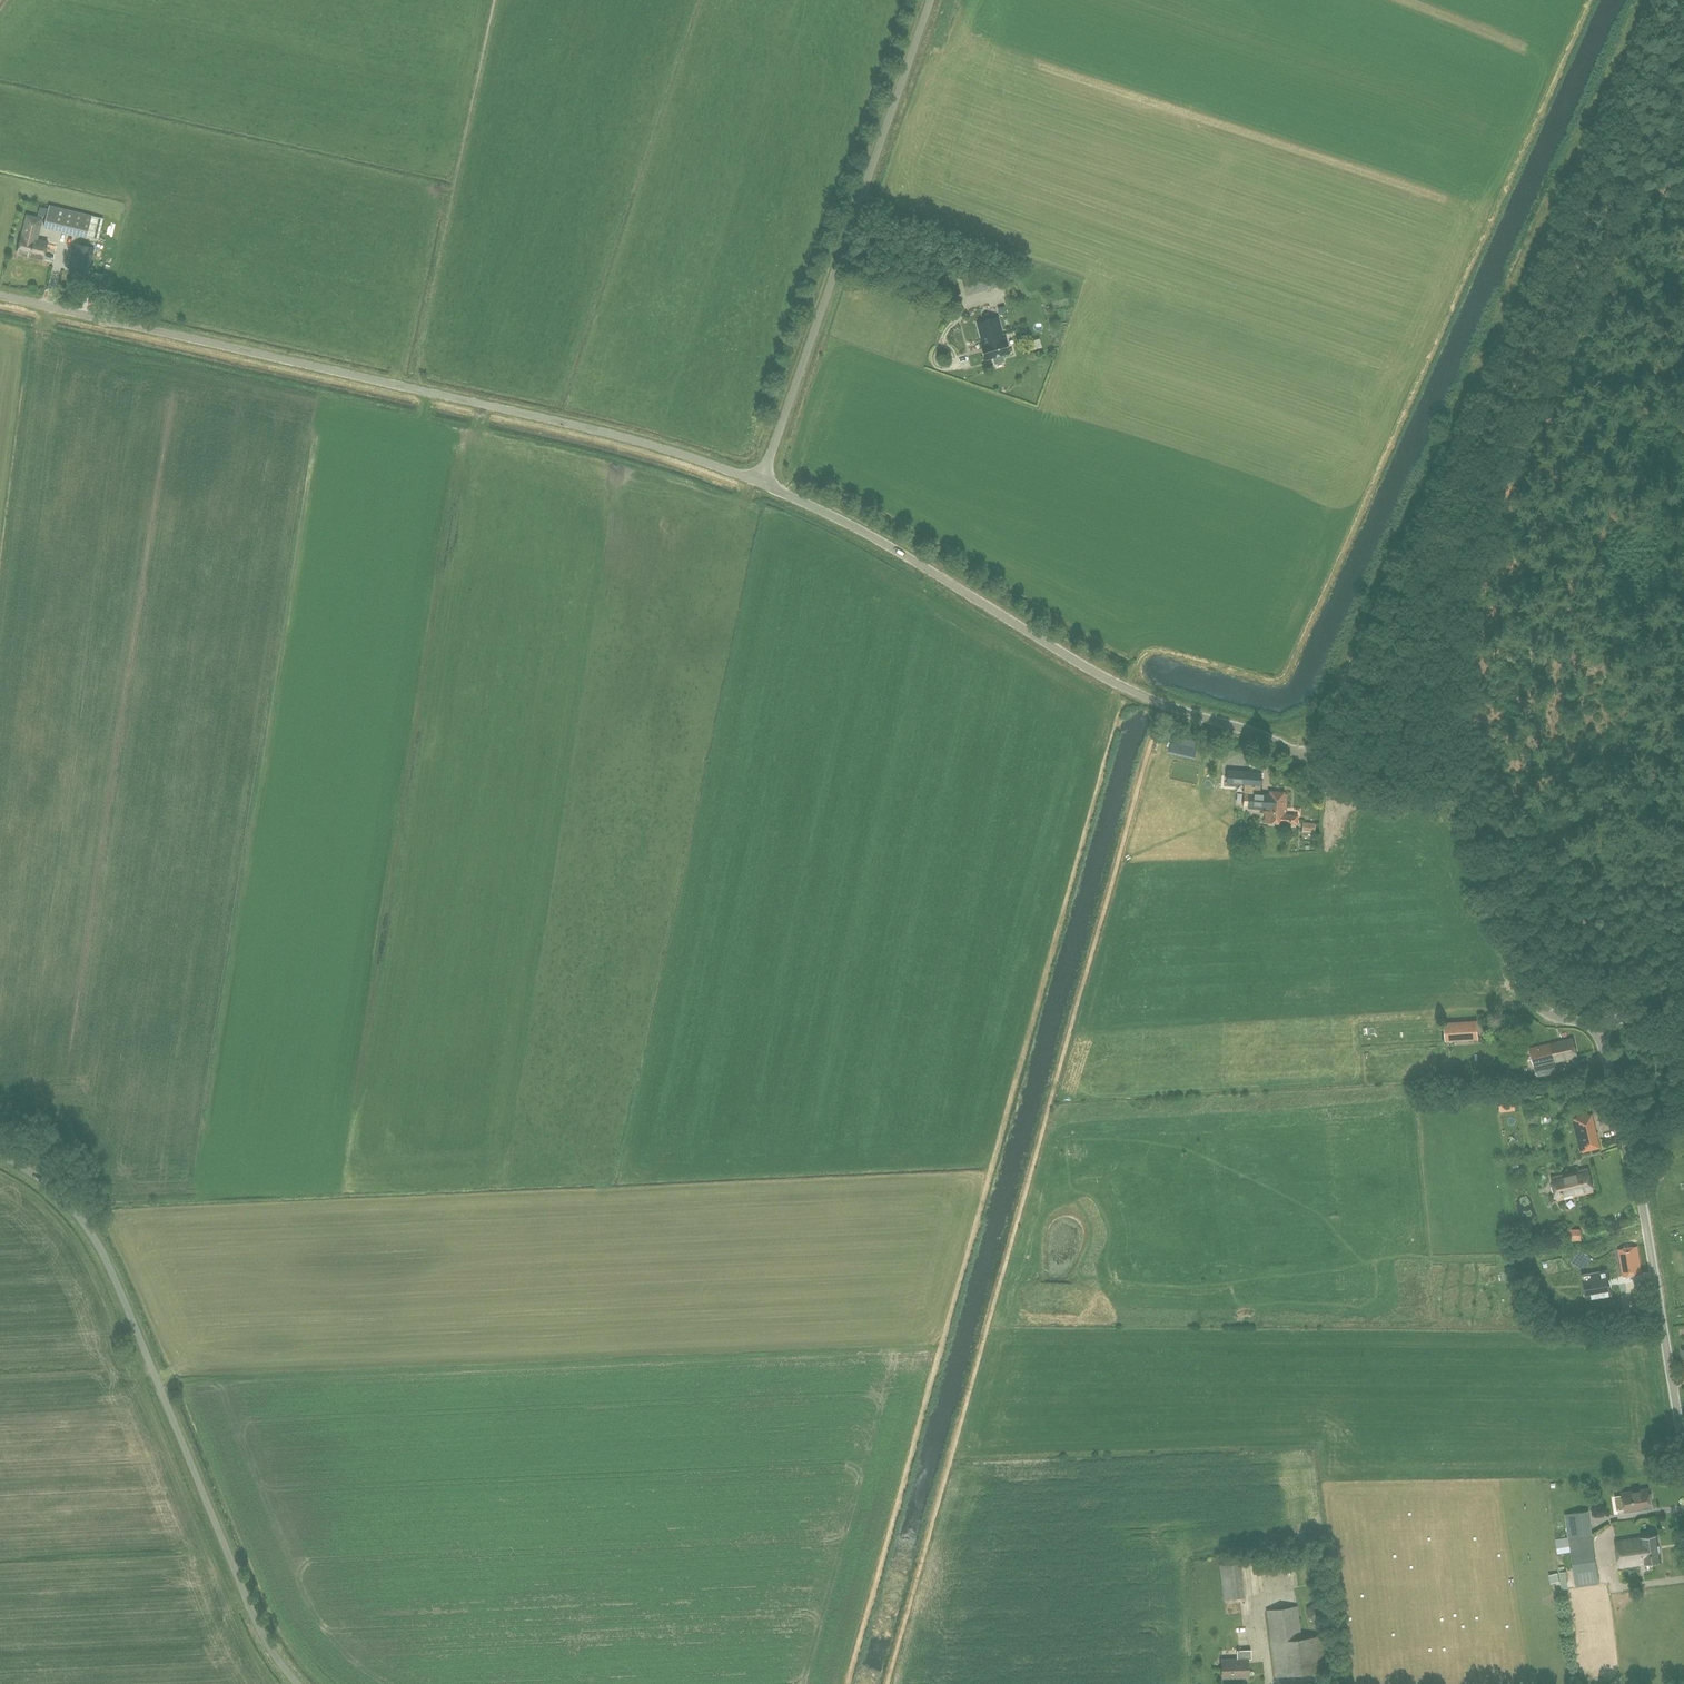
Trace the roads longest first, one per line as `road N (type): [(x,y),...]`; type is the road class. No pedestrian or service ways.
road 1 (unclassified): [(1597,1022),(1552,1016),(1531,1000),(1487,907),(1461,826),(1444,804),(1340,783),(1266,737),(1119,685),(854,527),(761,483)]
road 2 (unclassified): [(761,483),(589,429),(0,302)]
road 3 (unclassified): [(0,1155),(37,1176),(100,1241),(260,1628),(298,1683)]
road 4 (unclassified): [(761,483),(931,0)]
road 5 (unclassified): [(1683,1454),(1636,1162),(1597,1022)]

